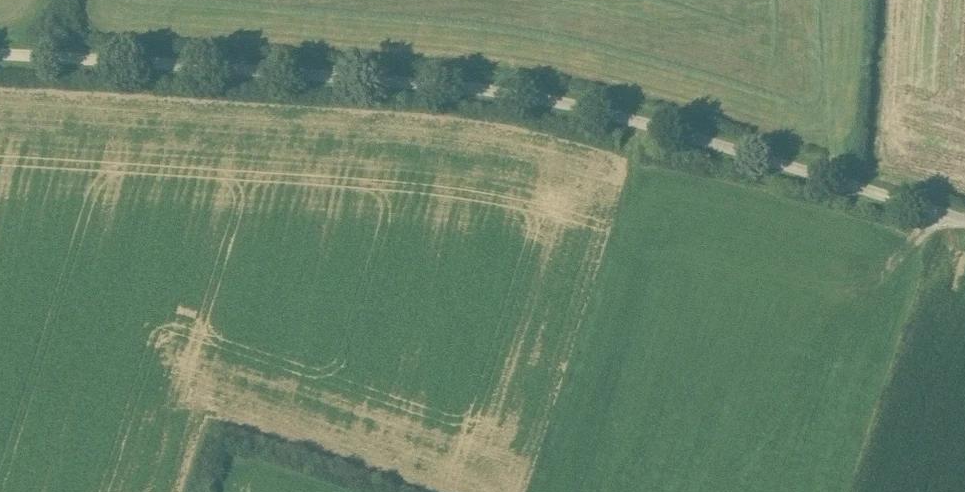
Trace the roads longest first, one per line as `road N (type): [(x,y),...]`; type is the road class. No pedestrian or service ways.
road 1 (unclassified): [(964,221),(660,127),(486,88),(0,54)]

